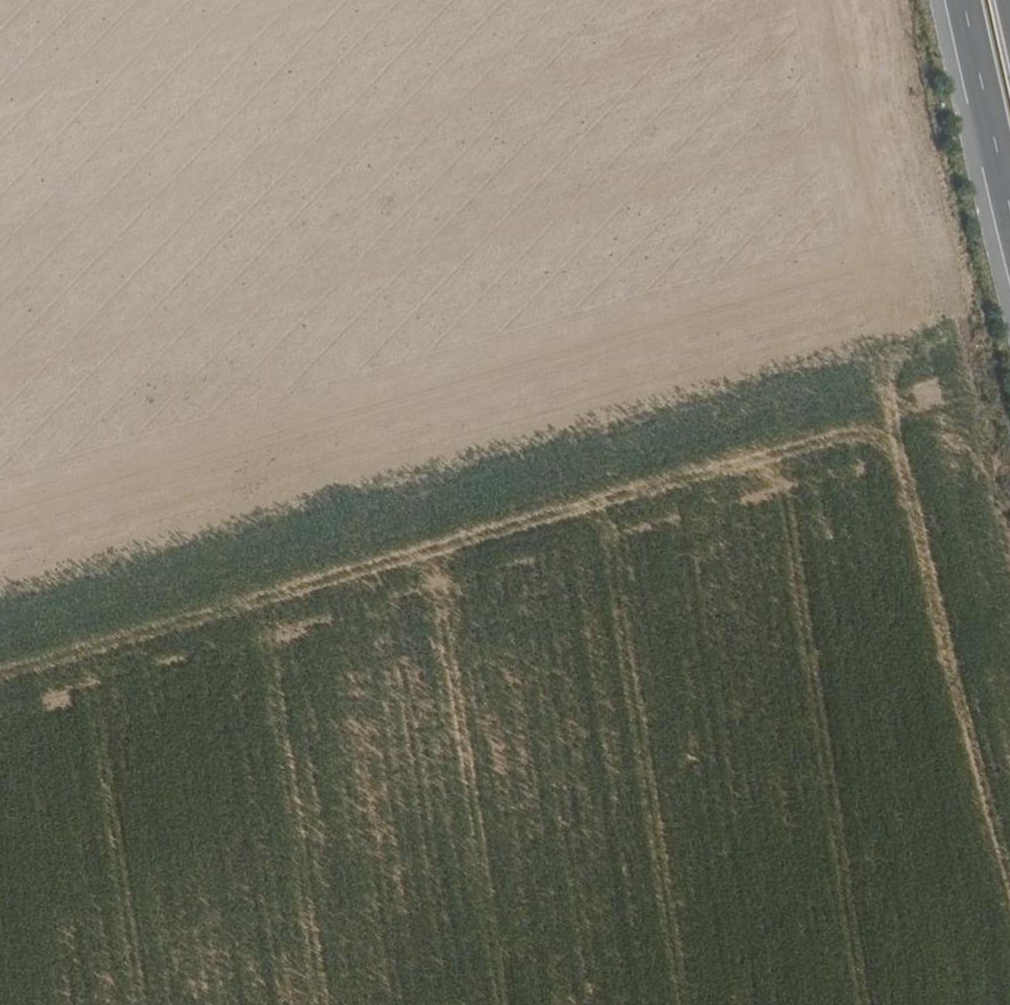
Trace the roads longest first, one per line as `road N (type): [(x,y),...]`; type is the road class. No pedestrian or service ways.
road 1 (primary): [(964,0),(1009,201)]

